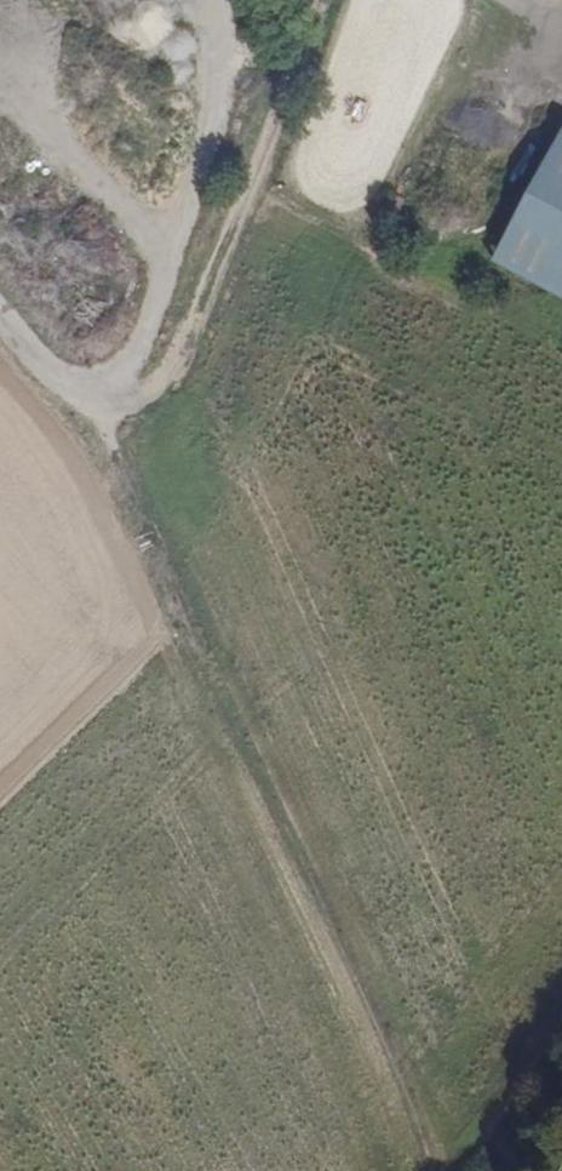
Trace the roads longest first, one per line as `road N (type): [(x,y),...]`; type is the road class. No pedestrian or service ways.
road 1 (track): [(108,417),(412,1170)]
road 2 (track): [(0,309),(73,395),(108,417),(137,417),(188,362),(322,0)]

